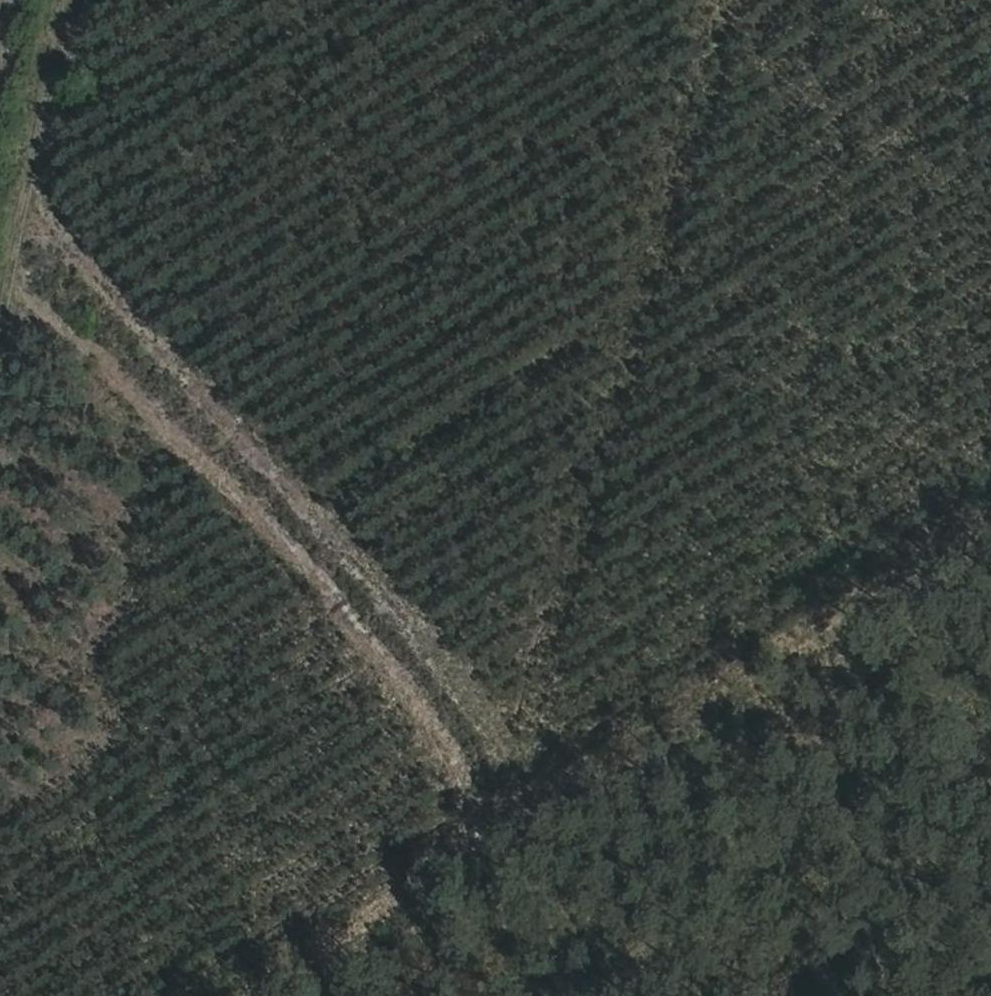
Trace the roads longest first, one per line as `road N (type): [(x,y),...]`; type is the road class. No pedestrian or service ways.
road 1 (track): [(0,658),(135,0)]

